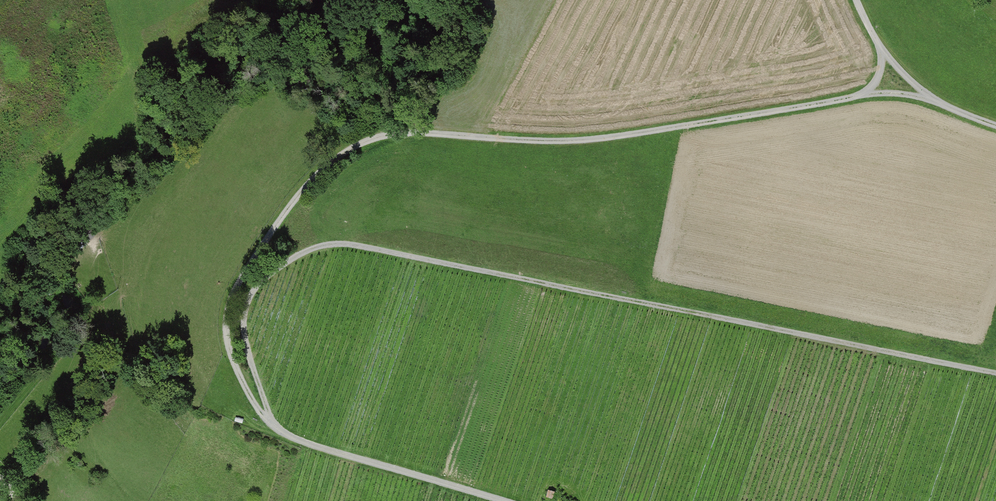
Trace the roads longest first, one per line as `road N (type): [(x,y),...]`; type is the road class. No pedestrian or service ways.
road 1 (track): [(940,105),(875,94),(588,141),(381,138),(338,157),(248,267),(225,333),(264,424),(291,442)]
road 2 (track): [(291,442),(271,418),(250,366),(246,312),(267,283),(309,254),(346,248),(995,374)]
road 3 (track): [(291,442),(496,500)]
road 4 (track): [(995,126),(940,105),(902,75),(855,0)]

